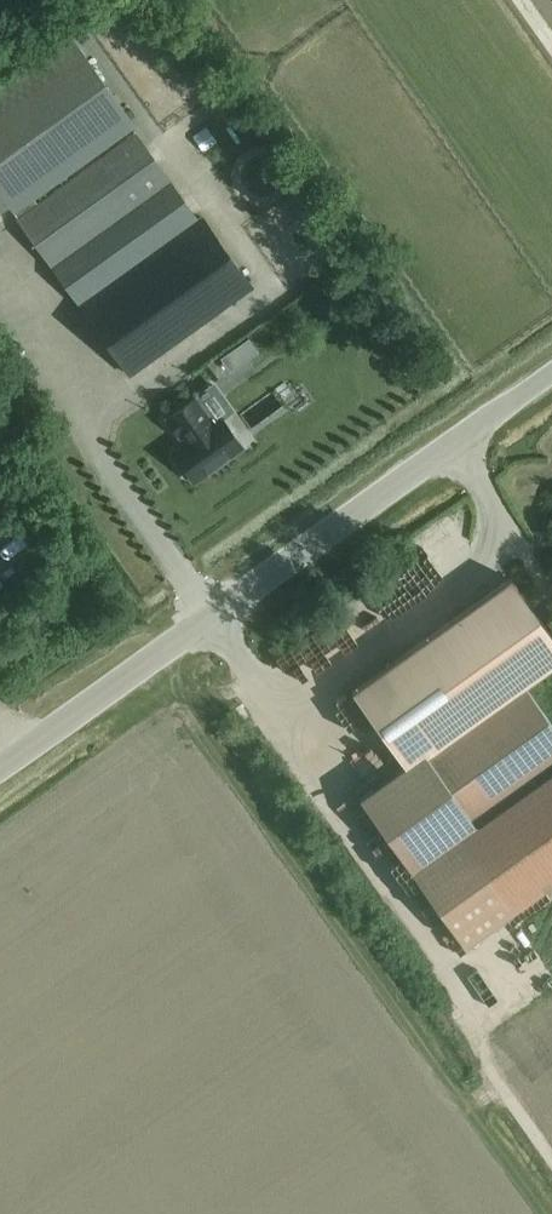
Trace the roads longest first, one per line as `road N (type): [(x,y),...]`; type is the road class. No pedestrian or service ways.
road 1 (unclassified): [(0,767),(551,372)]
road 2 (track): [(376,0),(551,246)]

